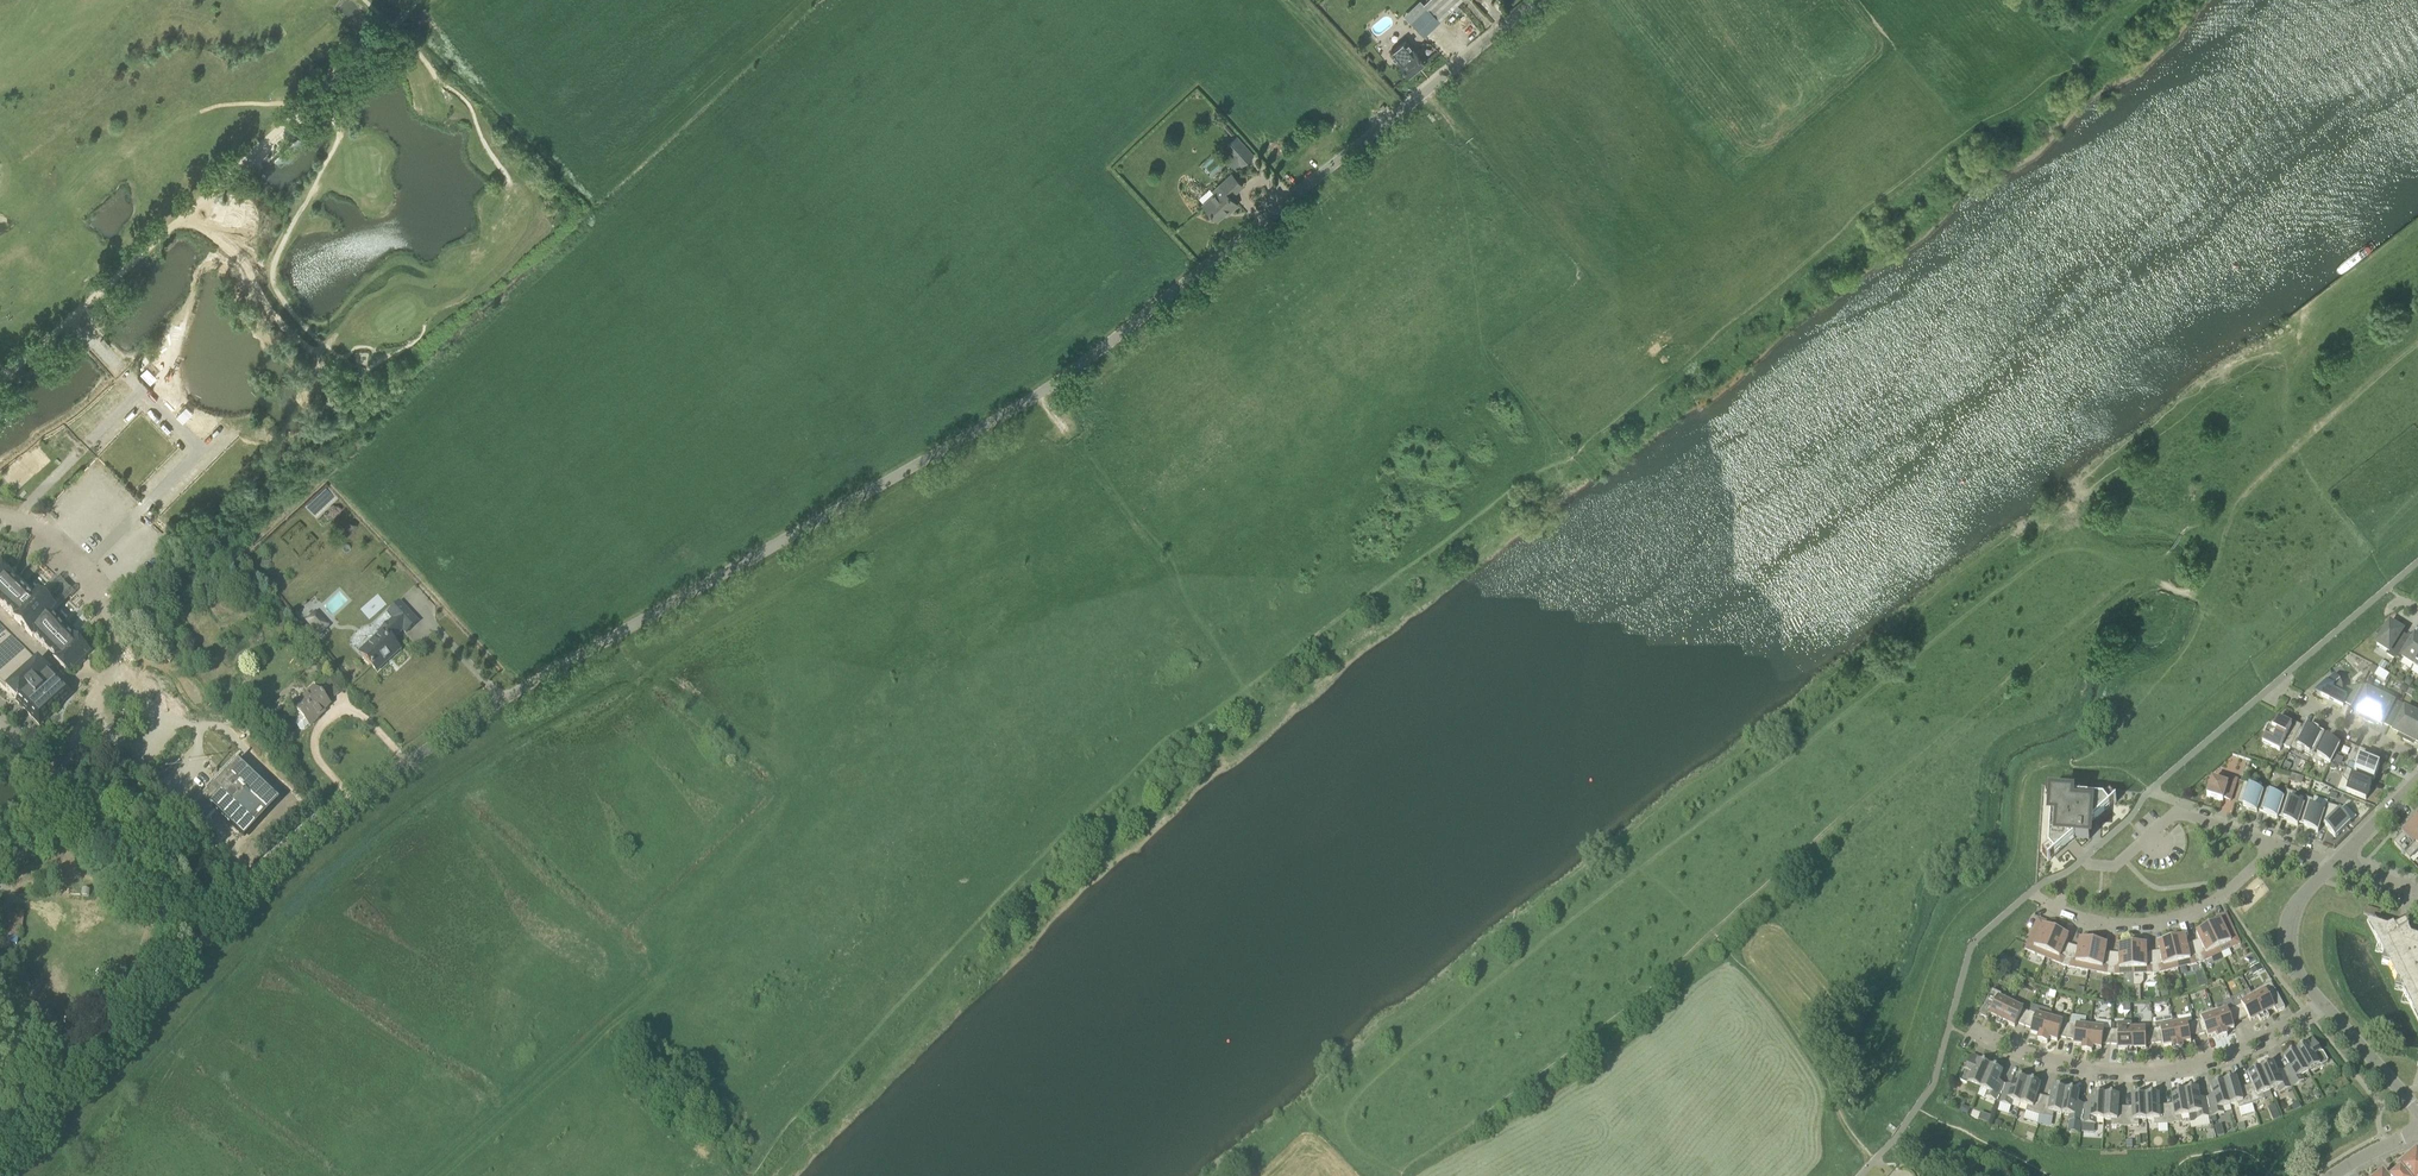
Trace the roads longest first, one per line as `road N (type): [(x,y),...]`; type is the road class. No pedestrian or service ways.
road 1 (unclassified): [(0,1157),(240,903),(388,772),(1040,396),(1538,0)]
road 2 (track): [(1811,1047),(1901,965),(1926,883),(1984,837),(1993,753),(2010,739),(2063,719),(2109,628),(2144,621),(2166,595)]
road 3 (track): [(0,383),(400,25)]
road 4 (residential): [(1978,1033),(2084,1073),(2147,1075),(2221,1060),(2323,1004)]
road 5 (residential): [(2029,895),(2070,915),(2150,924),(2224,895),(2274,845)]
road 6 (residential): [(2323,1004),(2296,972),(2288,945),(2301,897),(2334,864)]
road 7 (residential): [(2417,1111),(2323,1004)]
road 8 (residential): [(2417,758),(2304,701)]

